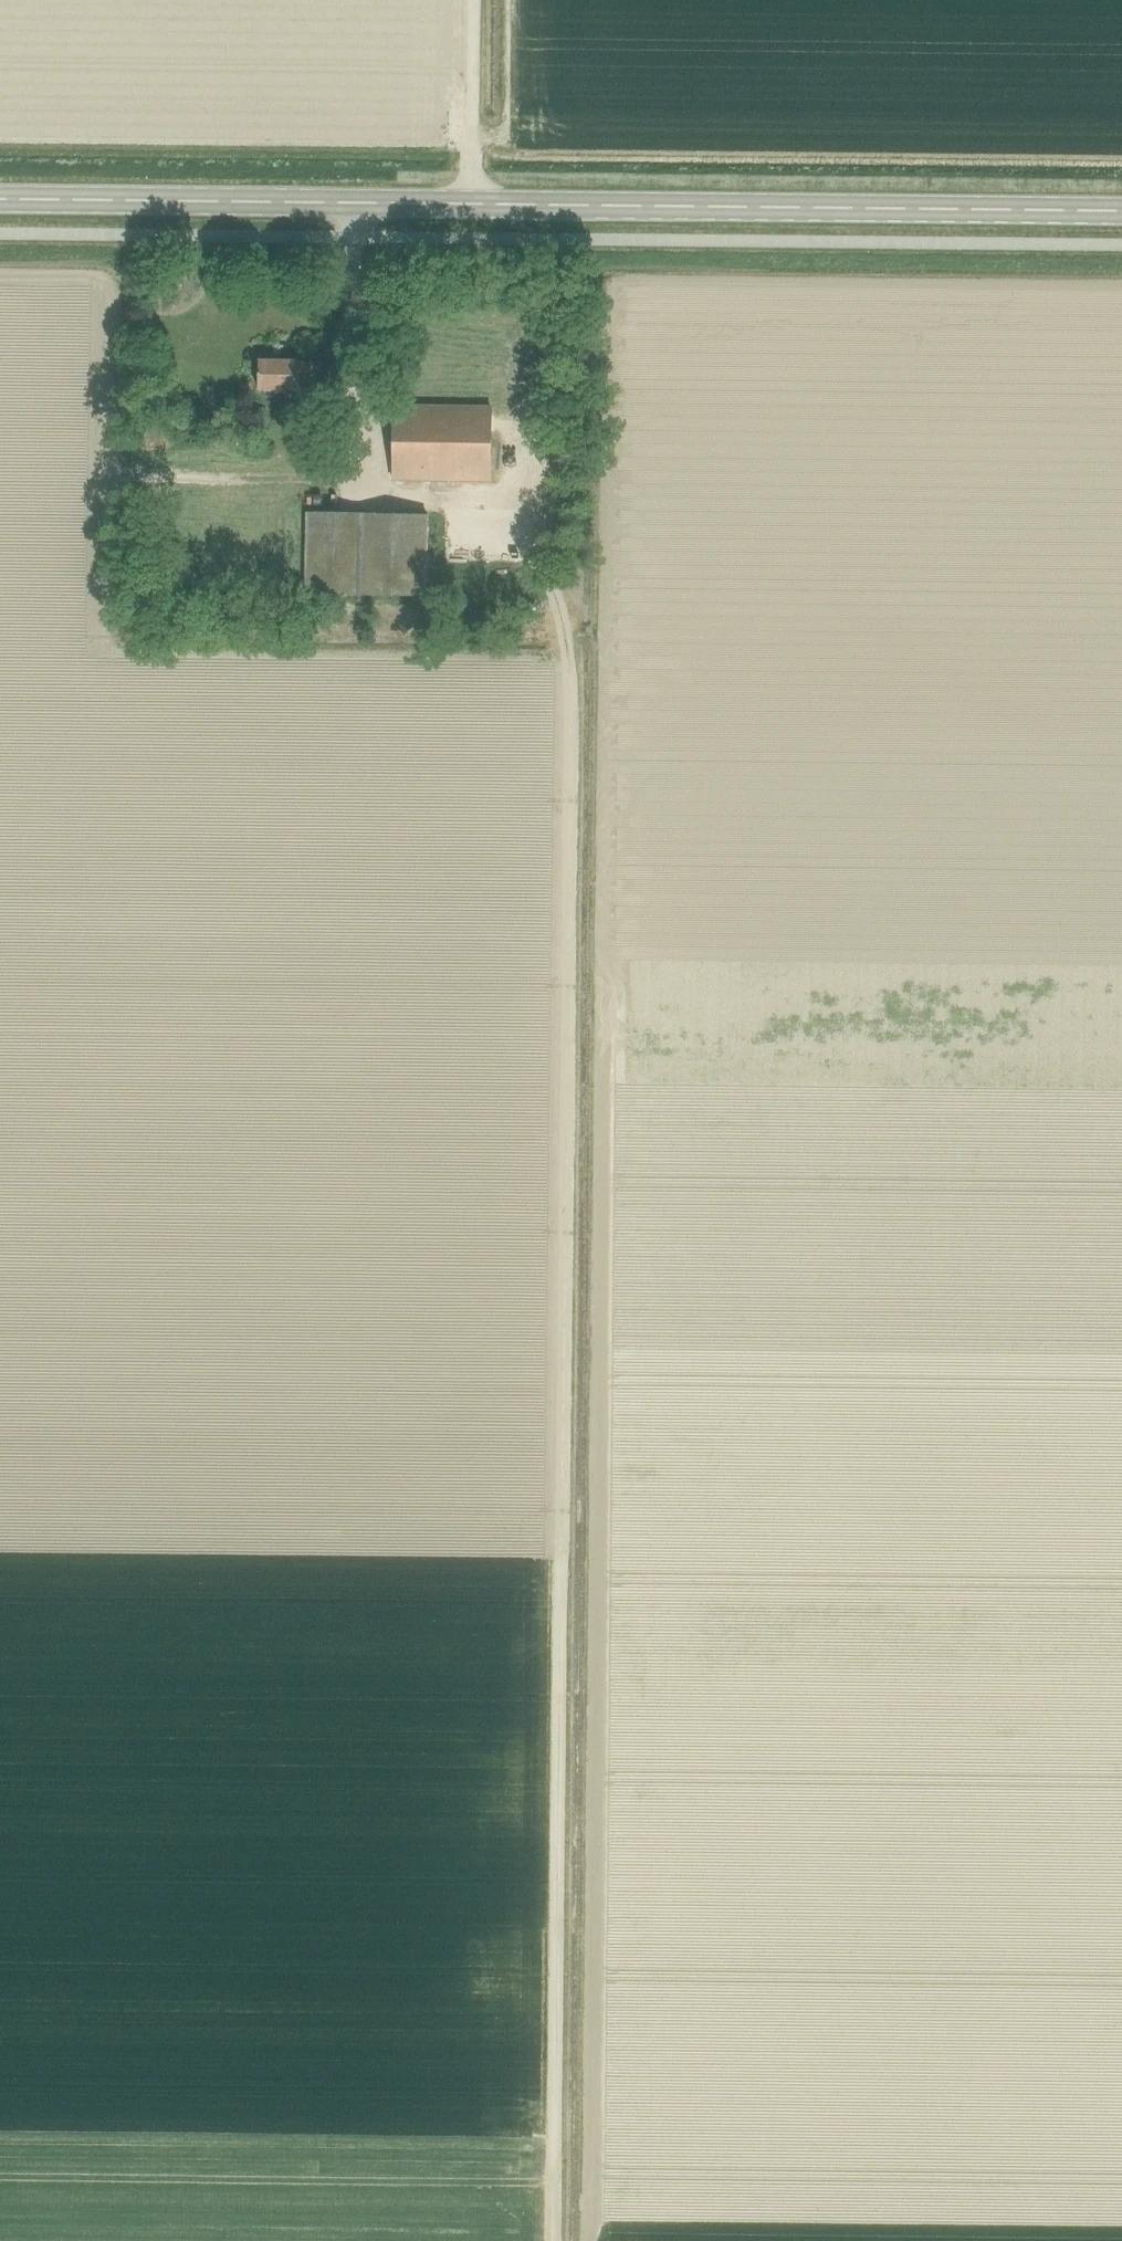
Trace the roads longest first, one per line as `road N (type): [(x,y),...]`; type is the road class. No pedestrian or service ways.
road 1 (secondary): [(1121,211),(0,200)]

